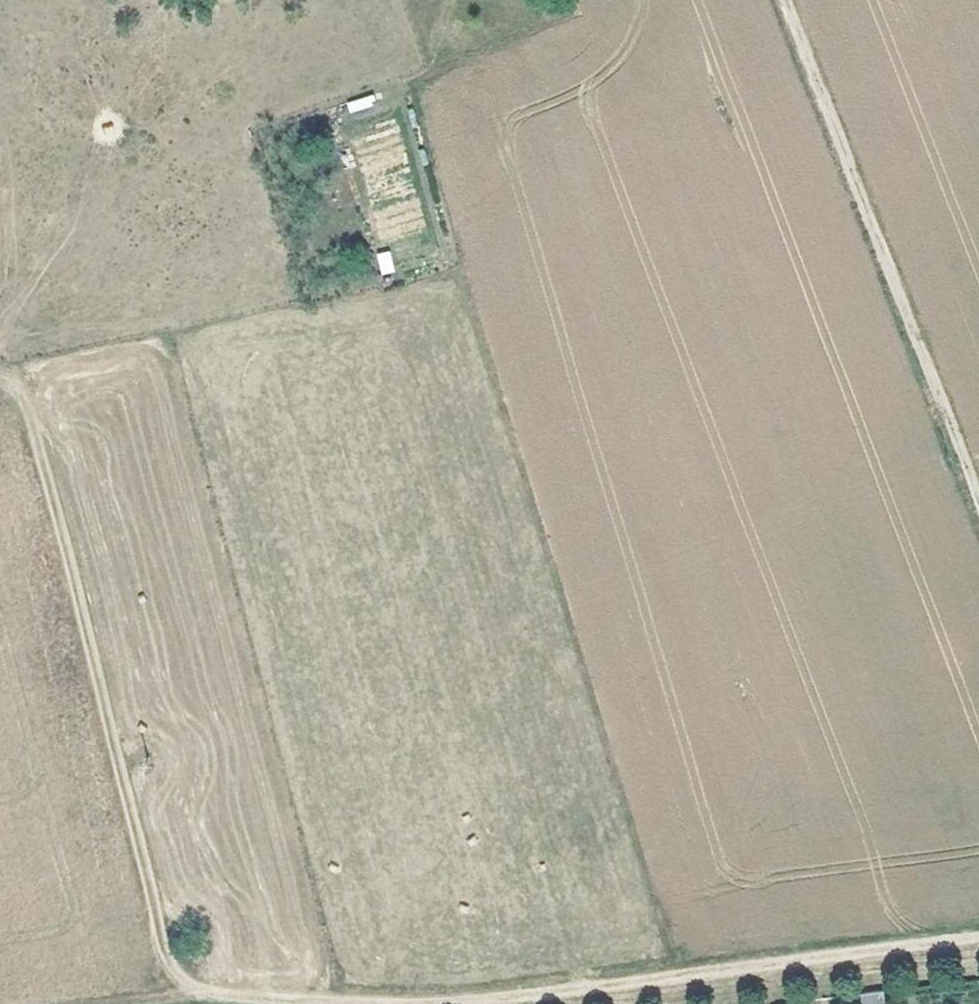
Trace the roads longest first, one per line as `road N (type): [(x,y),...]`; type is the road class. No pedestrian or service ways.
road 1 (track): [(978,934),(348,1002),(181,993),(19,379),(0,380)]
road 2 (track): [(775,0),(978,511)]

